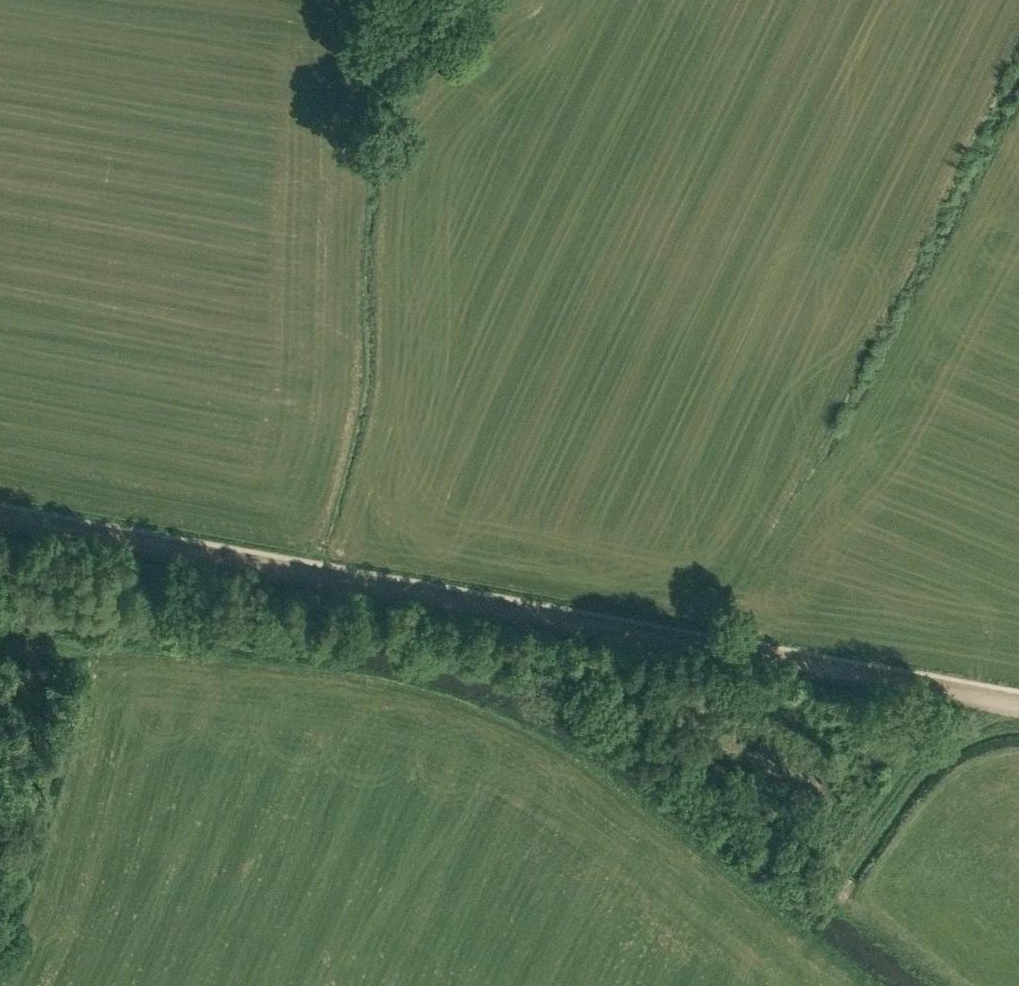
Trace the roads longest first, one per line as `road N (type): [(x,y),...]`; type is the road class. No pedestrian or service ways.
road 1 (track): [(1018,708),(0,514)]

